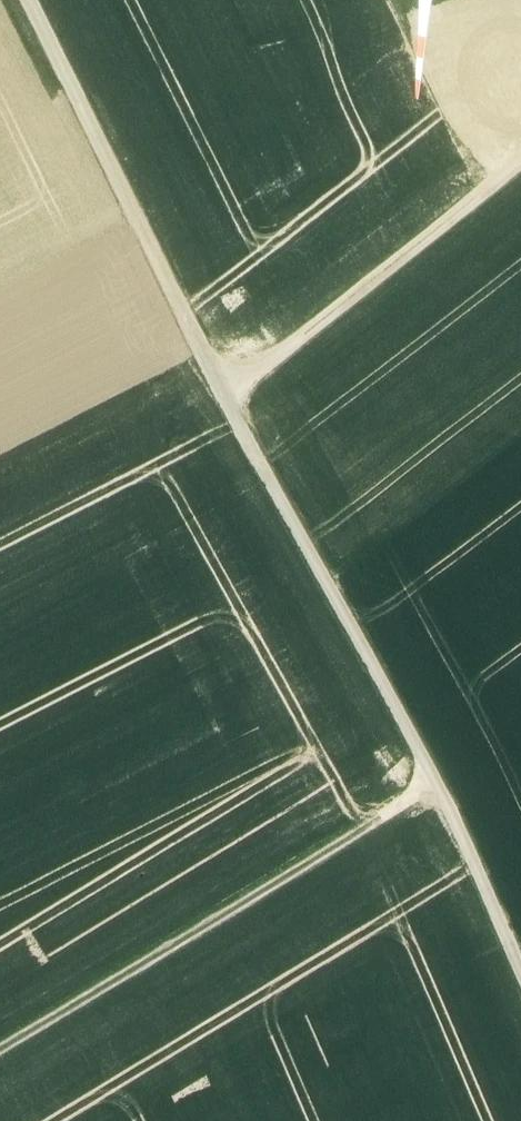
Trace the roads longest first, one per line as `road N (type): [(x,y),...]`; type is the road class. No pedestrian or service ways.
road 1 (track): [(520,951),(245,408)]
road 2 (track): [(0,1078),(449,804)]
road 3 (track): [(37,0),(245,408)]
road 4 (track): [(520,189),(245,408)]

